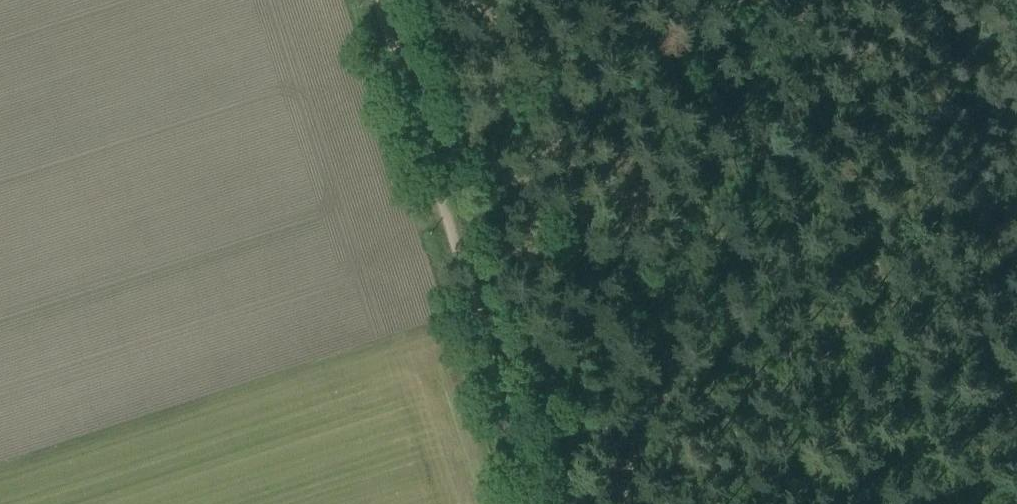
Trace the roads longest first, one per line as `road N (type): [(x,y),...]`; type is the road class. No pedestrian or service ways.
road 1 (track): [(426,123),(548,503)]
road 2 (track): [(466,109),(760,0)]
road 3 (track): [(388,0),(426,123)]

